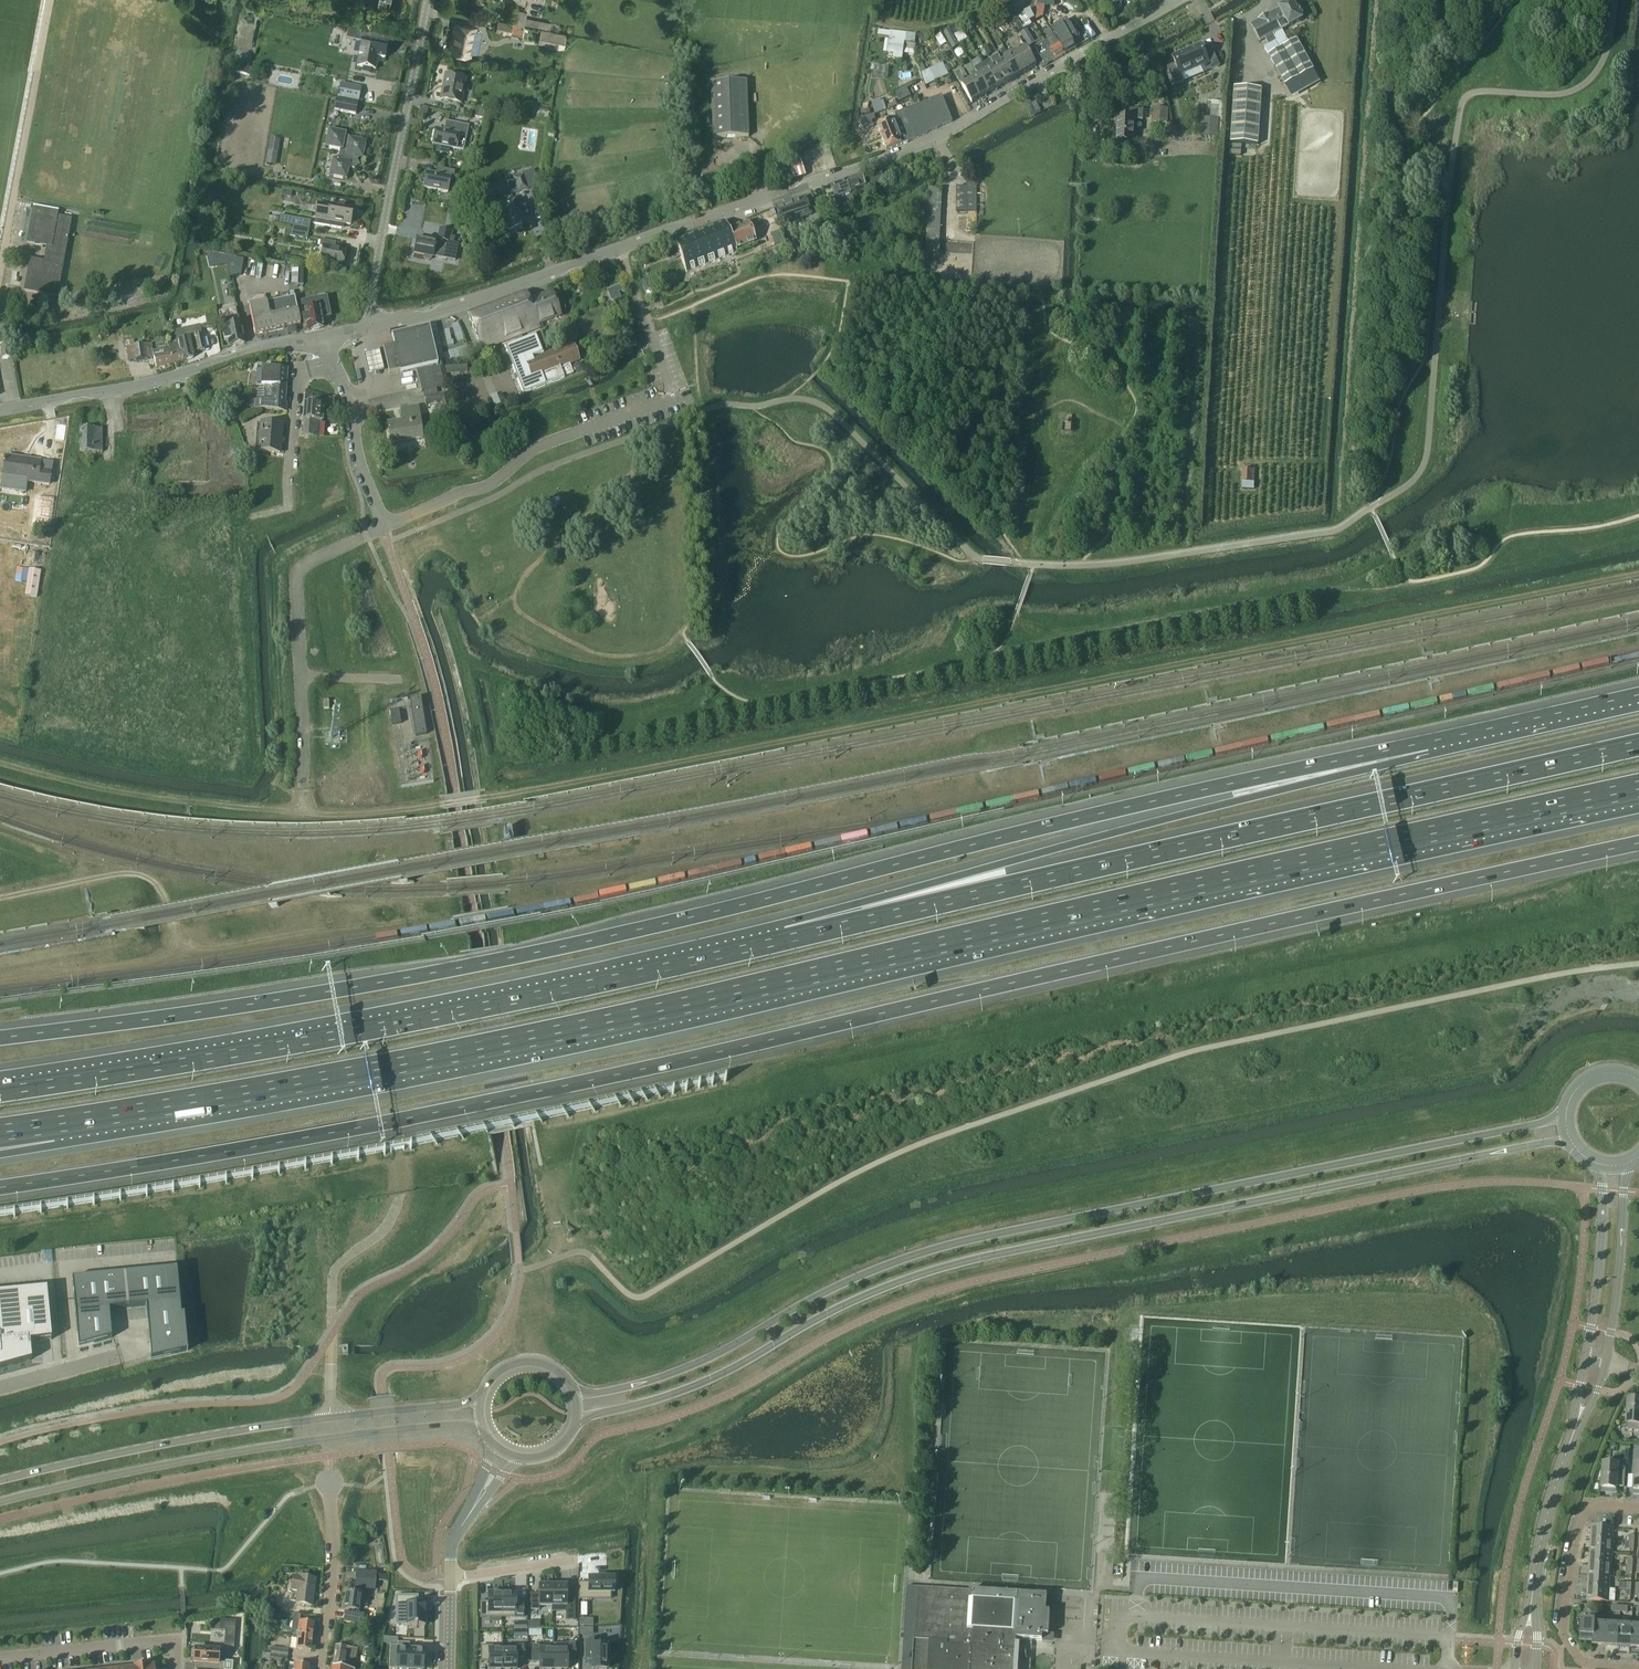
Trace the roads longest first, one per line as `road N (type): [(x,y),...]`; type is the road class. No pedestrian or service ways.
road 1 (motorway): [(0,1189),(492,1102),(1638,843)]
road 2 (motorway): [(83,1119),(517,1045),(1638,787)]
road 3 (motorway): [(1430,742),(470,966),(0,1039)]
road 4 (track): [(303,813),(380,813),(485,797),(1638,574)]
road 5 (secondary): [(577,1419),(700,1384),(835,1310),(956,1264),(1570,1139)]
road 6 (secondary): [(1566,1118),(920,1254),(851,1280),(703,1361),(631,1386),(575,1393)]
road 7 (motorway): [(1638,744),(786,940)]
road 8 (unclassified): [(376,327),(470,303),(938,137),(1176,0)]
road 9 (motorway): [(786,940),(474,1007),(0,1090)]
road 10 (motorway): [(1430,742),(947,881),(786,940)]
road 11 (secondary): [(0,1501),(287,1443),(481,1423)]
road 12 (secondary): [(479,1402),(287,1422),(0,1479)]
road 13 (track): [(0,896),(141,875),(187,936),(214,948),(414,919)]
road 14 (unclassified): [(0,411),(146,385),(251,351),(325,338)]
road 15 (unclassified): [(430,0),(375,273),(376,327)]
road 16 (track): [(302,792),(303,813),(209,805),(0,767)]
road 17 (residential): [(1638,1509),(1585,1507),(1563,1632),(1581,1662),(1638,1667)]
road 18 (motorway): [(1638,695),(1430,742)]
road 19 (residential): [(0,1659),(165,1639),(174,1645),(172,1668)]
road 20 (tertiary): [(1605,1361),(1624,1165)]
road 21 (tertiary): [(1603,1165),(1585,1356)]
road 22 (residential): [(322,1668),(333,1581),(329,1482)]
road 23 (unclassified): [(286,508),(295,374),(333,362)]
road 24 (unclassified): [(383,526),(333,362)]
road 25 (tertiary): [(1533,1582),(1563,1450)]
road 26 (secondary): [(575,1393),(557,1369),(528,1360),(499,1370),(479,1402)]
road 27 (residential): [(449,1579),(576,1561)]

